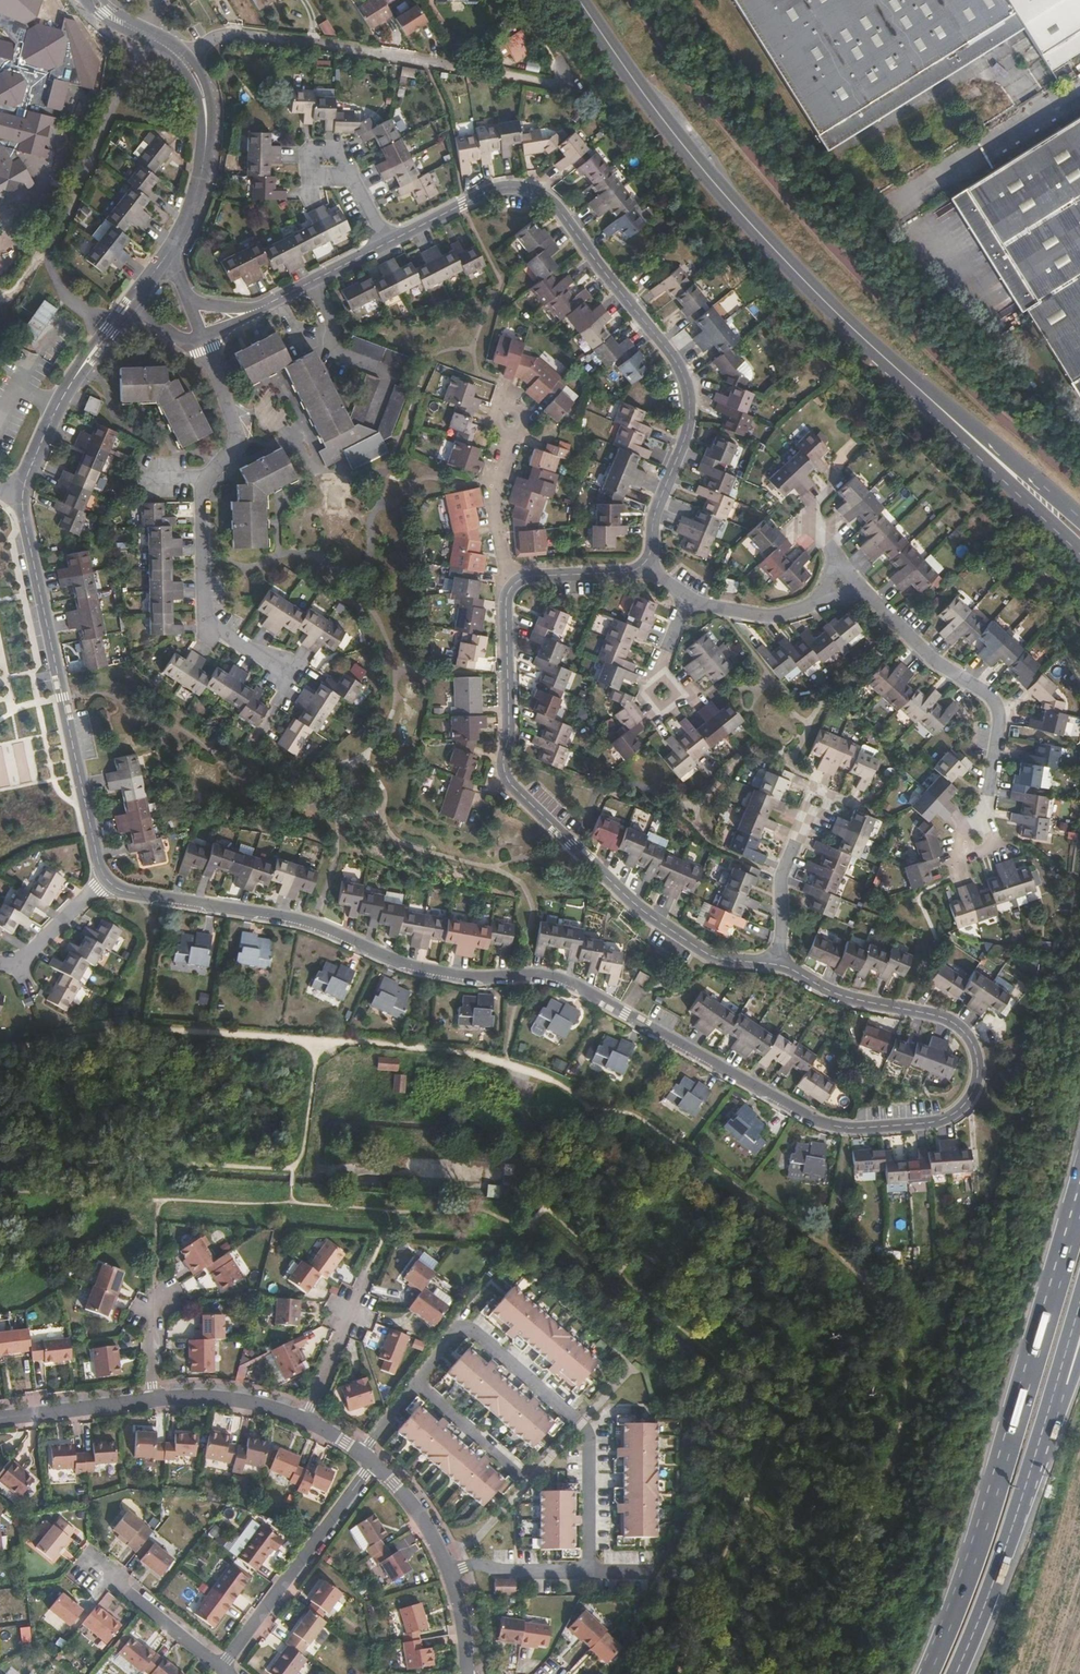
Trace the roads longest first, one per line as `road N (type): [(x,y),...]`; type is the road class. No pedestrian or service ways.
road 1 (residential): [(779,965),(833,995),(952,1022),(979,1059),(974,1092),(957,1115),(939,1122),(823,1124),(554,978),(459,976),(401,964),(309,923),(123,892),(110,881)]
road 2 (residential): [(385,241),(503,189),(546,194),(678,366),(693,417),(653,519),(652,567)]
road 3 (tertiary): [(946,413),(826,303),(706,173),(580,0)]
road 4 (residential): [(514,585),(506,593),(503,768),(511,787),(646,914),(707,956),(779,965)]
road 5 (trunk): [(1079,1202),(1027,1409),(928,1673)]
road 6 (residential): [(110,881),(23,500)]
road 7 (residential): [(589,1572),(590,1440),(581,1424),(473,1330),(455,1332),(416,1384)]
road 8 (residential): [(847,591),(875,602),(930,658),(991,696),(1000,715),(986,808),(963,856)]
road 9 (trunk): [(958,1673),(1005,1560),(1065,1360)]
road 10 (track): [(297,1167),(0,1149)]
road 11 (residential): [(186,62),(227,34),(455,69)]
road 12 (residential): [(374,1464),(223,1669)]
road 13 (residential): [(206,481),(204,622),(283,669)]
road 14 (residential): [(23,500),(57,410),(128,310)]
road 15 (residential): [(166,255),(191,215),(206,154),(206,96),(186,62)]
road 16 (tertiary): [(946,413),(1079,548)]
road 17 (residential): [(313,282),(336,350),(390,376),(375,423)]
road 18 (residential): [(514,585),(504,569),(498,487),(514,417)]
road 19 (tertiary): [(1079,517),(946,413)]
road 20 (residential): [(223,1669),(90,1570)]
road 21 (residential): [(689,602),(771,619),(847,591)]
road 22 (residential): [(305,1417),(244,1401),(152,1401)]
road 23 (residential): [(152,1401),(0,1419)]
road 24 (residential): [(205,349),(238,443),(206,481)]
road 25 (residential): [(416,1384),(529,1481)]
road 26 (residential): [(652,567),(522,578),(514,585)]
road 27 (residential): [(450,1573),(465,1566),(589,1572)]
road 28 (residential): [(450,1573),(428,1526),(374,1464)]
road 29 (residential): [(779,965),(781,878),(796,842)]
road 30 (residential): [(110,881),(21,964)]

